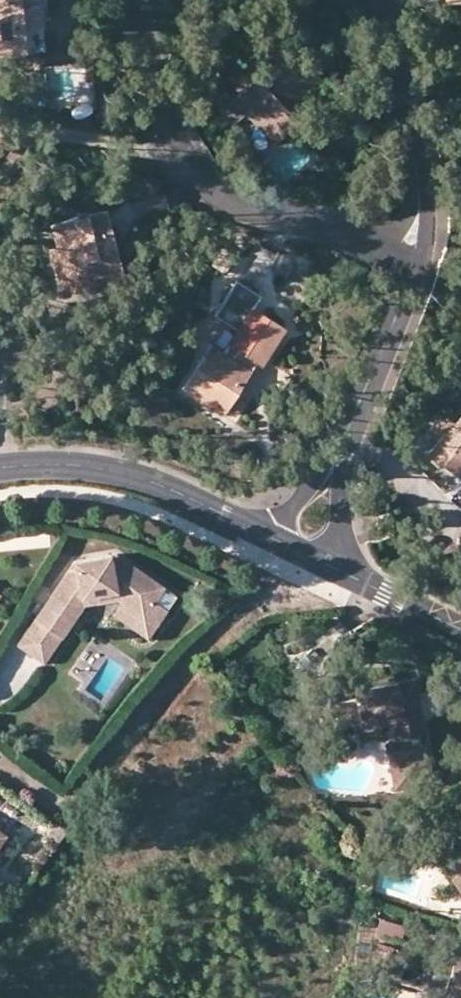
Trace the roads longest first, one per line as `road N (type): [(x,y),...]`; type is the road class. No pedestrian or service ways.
road 1 (residential): [(133,0),(162,107),(197,180),(288,223),(419,254)]
road 2 (tertiary): [(265,534),(103,472),(51,465),(0,473)]
road 3 (residential): [(419,254),(418,206),(383,0)]
road 4 (residential): [(354,423),(409,297),(419,254)]
road 5 (residential): [(343,572),(342,469),(354,423)]
road 6 (residential): [(354,423),(265,534)]
road 7 (tertiary): [(460,628),(343,572)]

